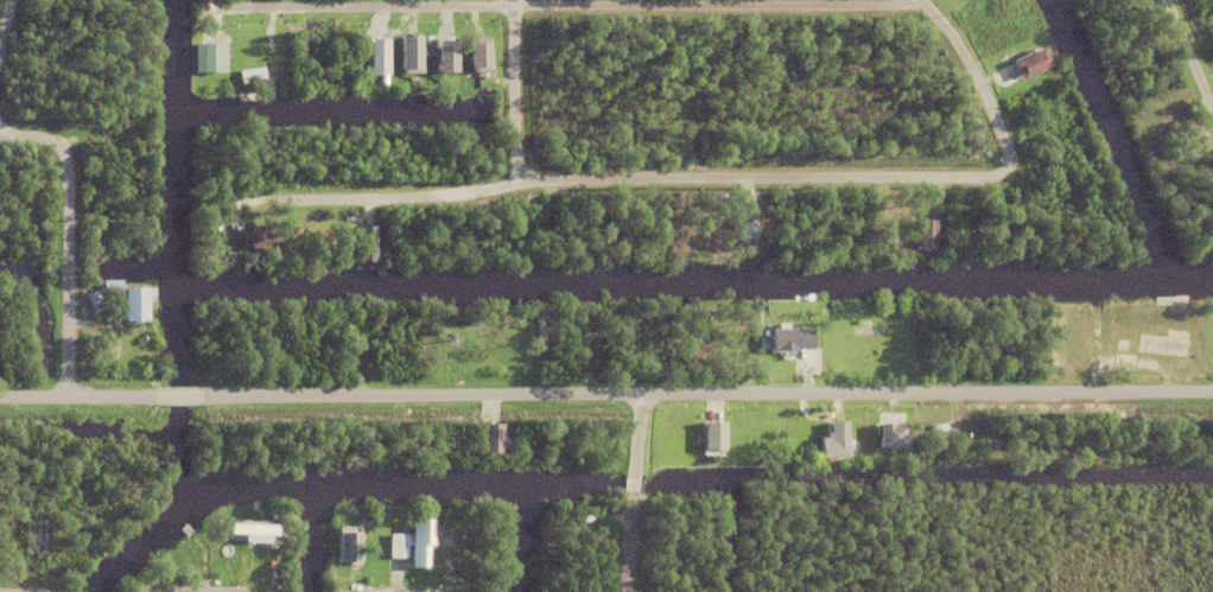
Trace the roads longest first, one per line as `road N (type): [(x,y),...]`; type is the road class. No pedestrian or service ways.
road 1 (residential): [(1212,395),(198,396)]
road 2 (residential): [(229,204),(373,203),(611,180),(987,183),(1004,176)]
road 3 (residential): [(210,14),(885,7),(906,0)]
road 4 (residential): [(65,396),(63,149)]
road 5 (residential): [(1027,212),(958,56),(915,0)]
road 6 (residential): [(626,591),(643,396)]
road 7 (residential): [(525,186),(513,152),(509,0)]
road 8 (residential): [(1212,129),(1156,0)]
road 9 (residential): [(160,588),(285,591)]

